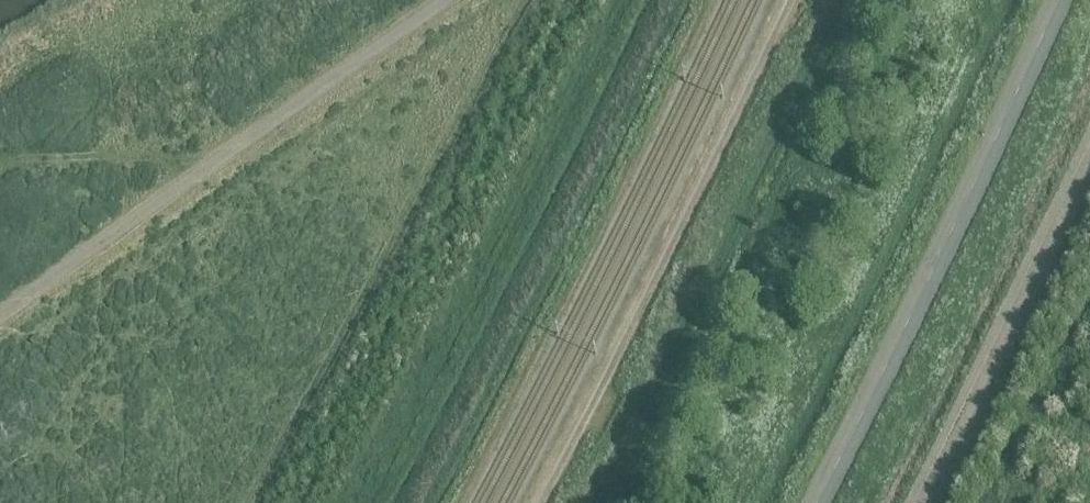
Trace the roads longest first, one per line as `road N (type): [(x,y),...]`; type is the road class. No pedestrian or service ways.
road 1 (track): [(468,0),(0,328)]
road 2 (track): [(543,502),(793,0)]
road 3 (tertiary): [(814,502),(1057,0)]

